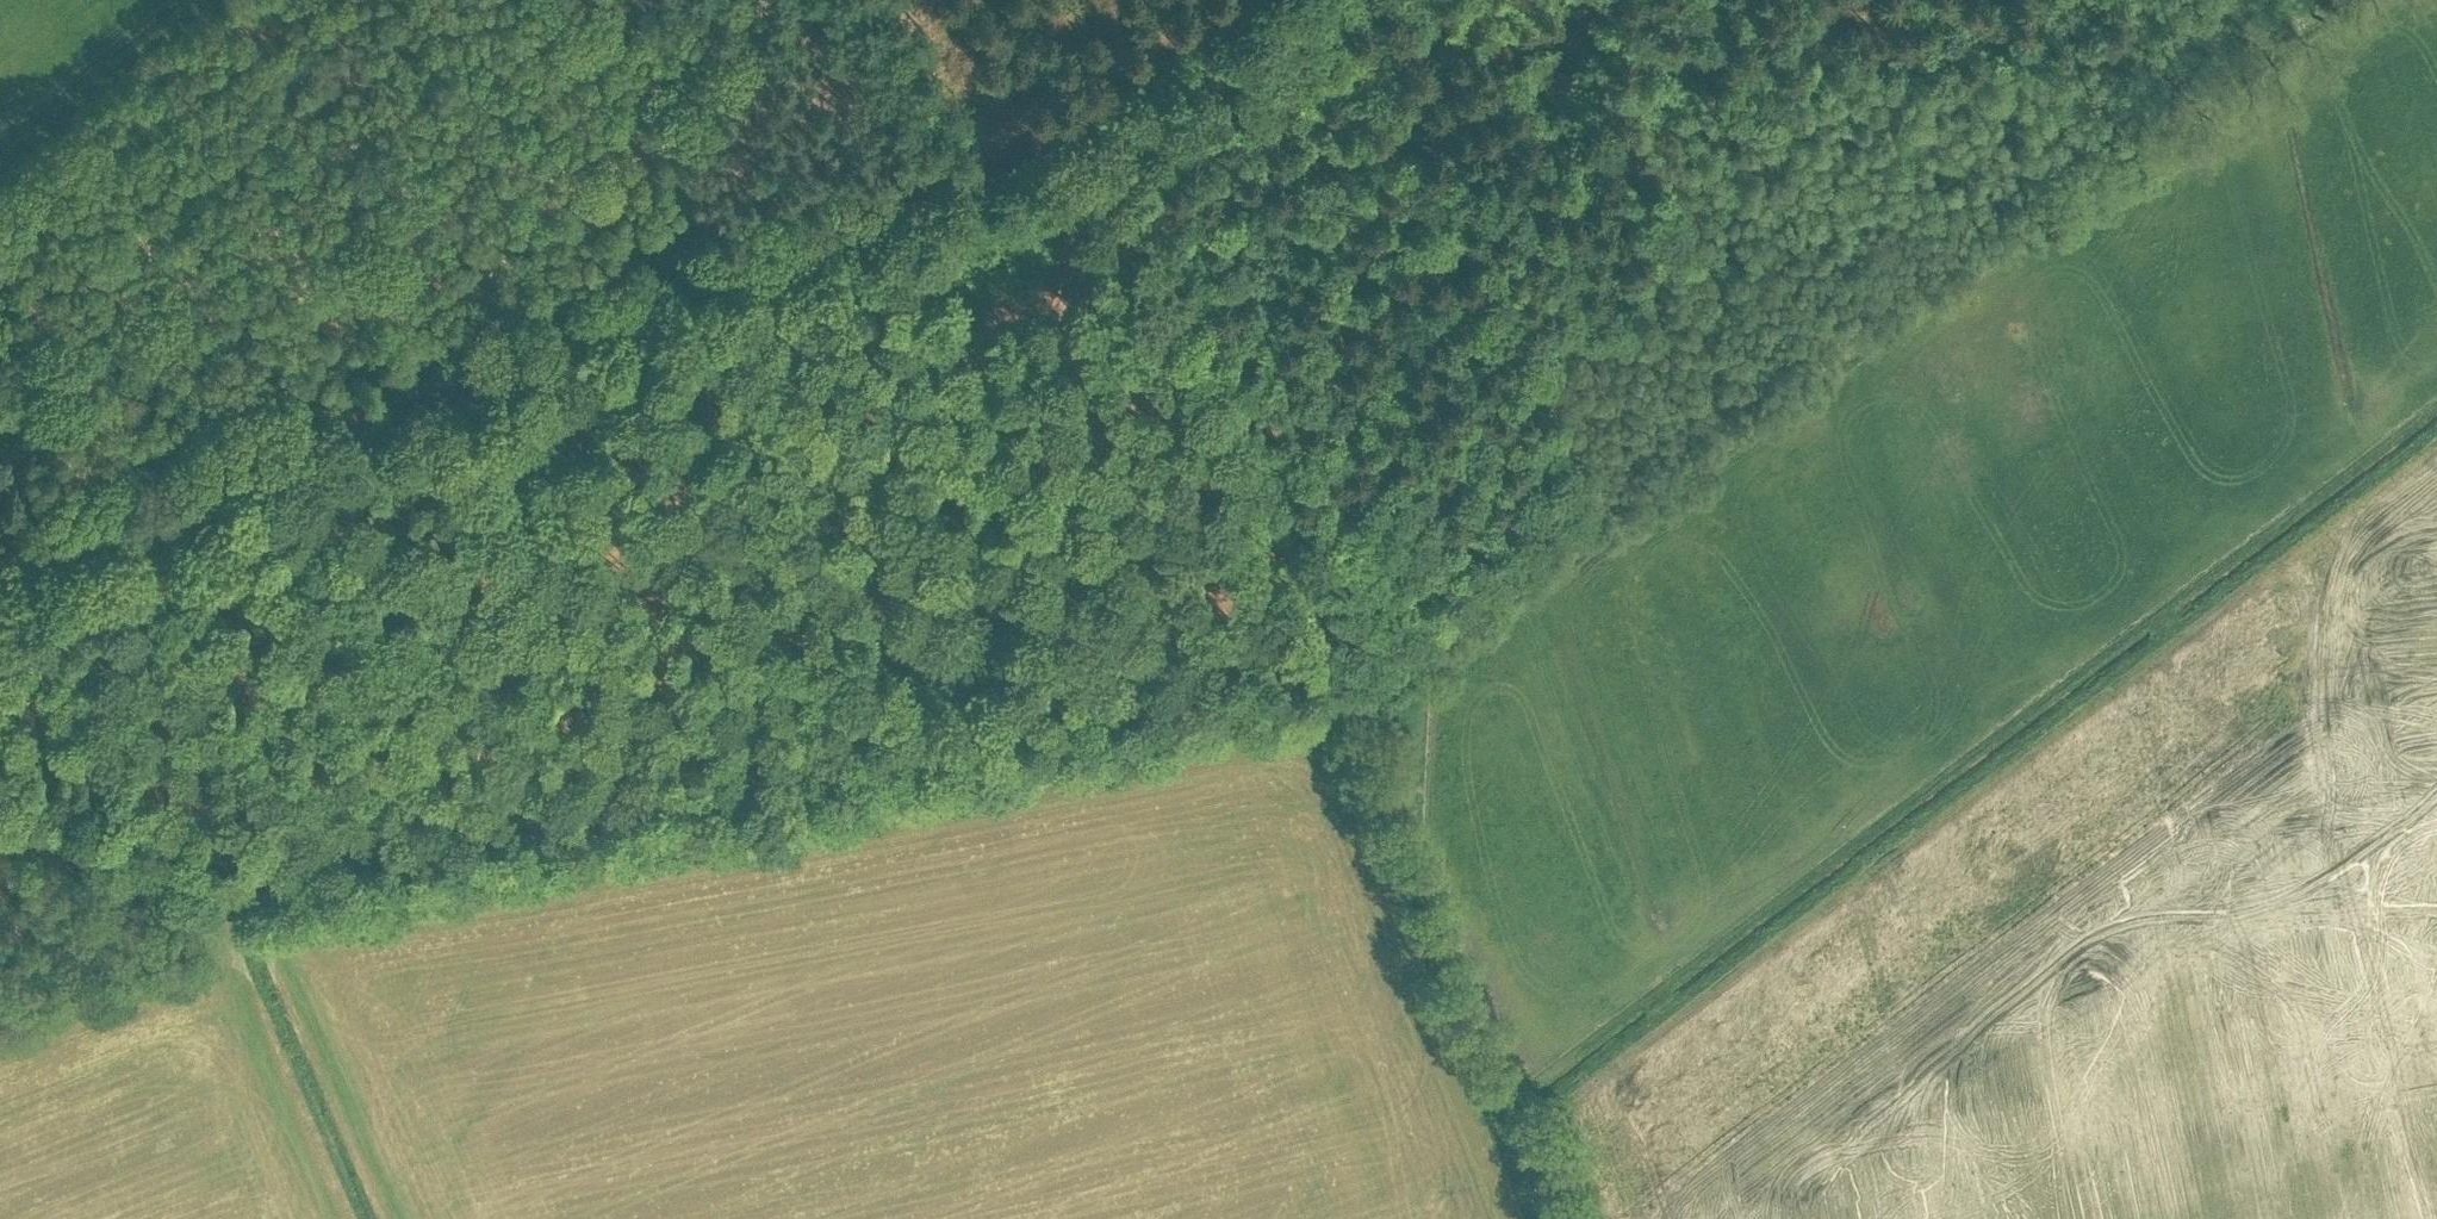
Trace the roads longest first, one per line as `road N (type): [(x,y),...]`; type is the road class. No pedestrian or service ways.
road 1 (track): [(0,577),(1049,145),(1244,0)]

